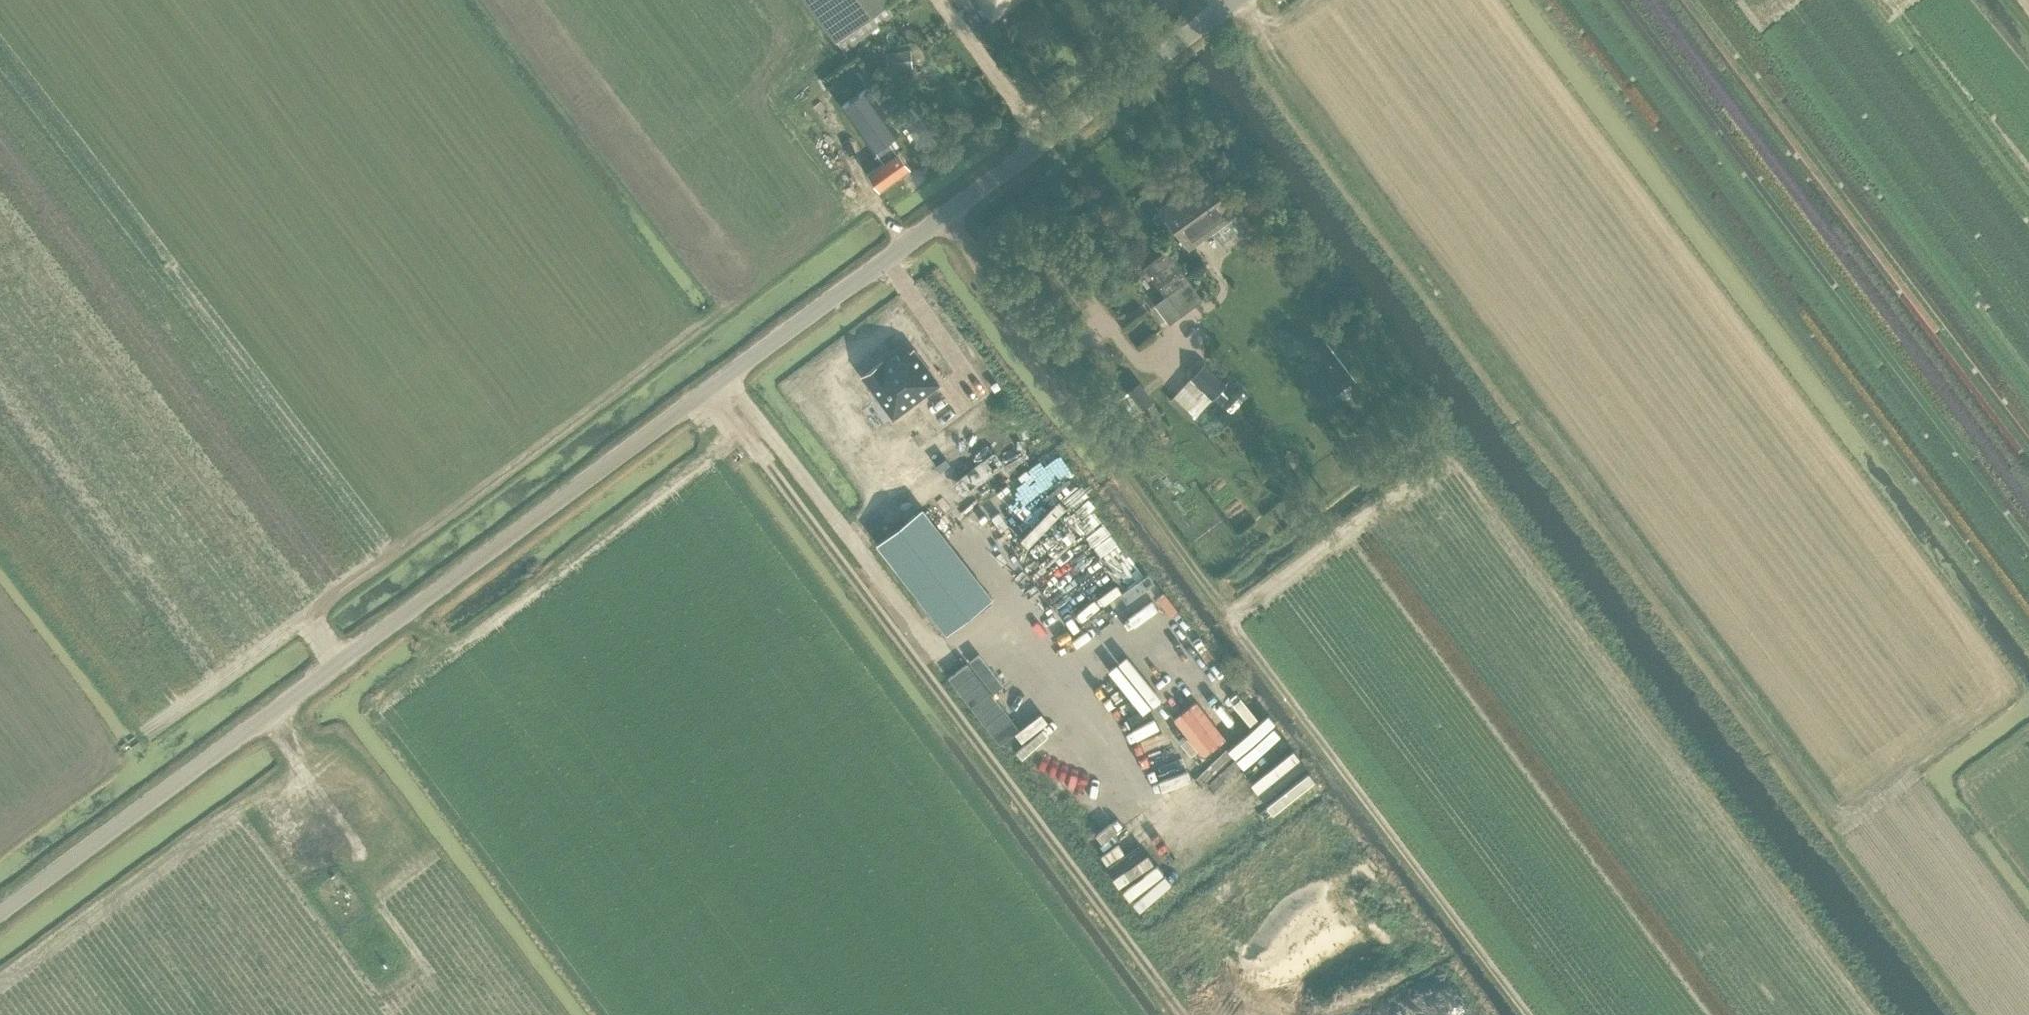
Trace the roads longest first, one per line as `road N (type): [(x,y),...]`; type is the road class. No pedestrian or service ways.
road 1 (unclassified): [(0,911),(1234,0)]

